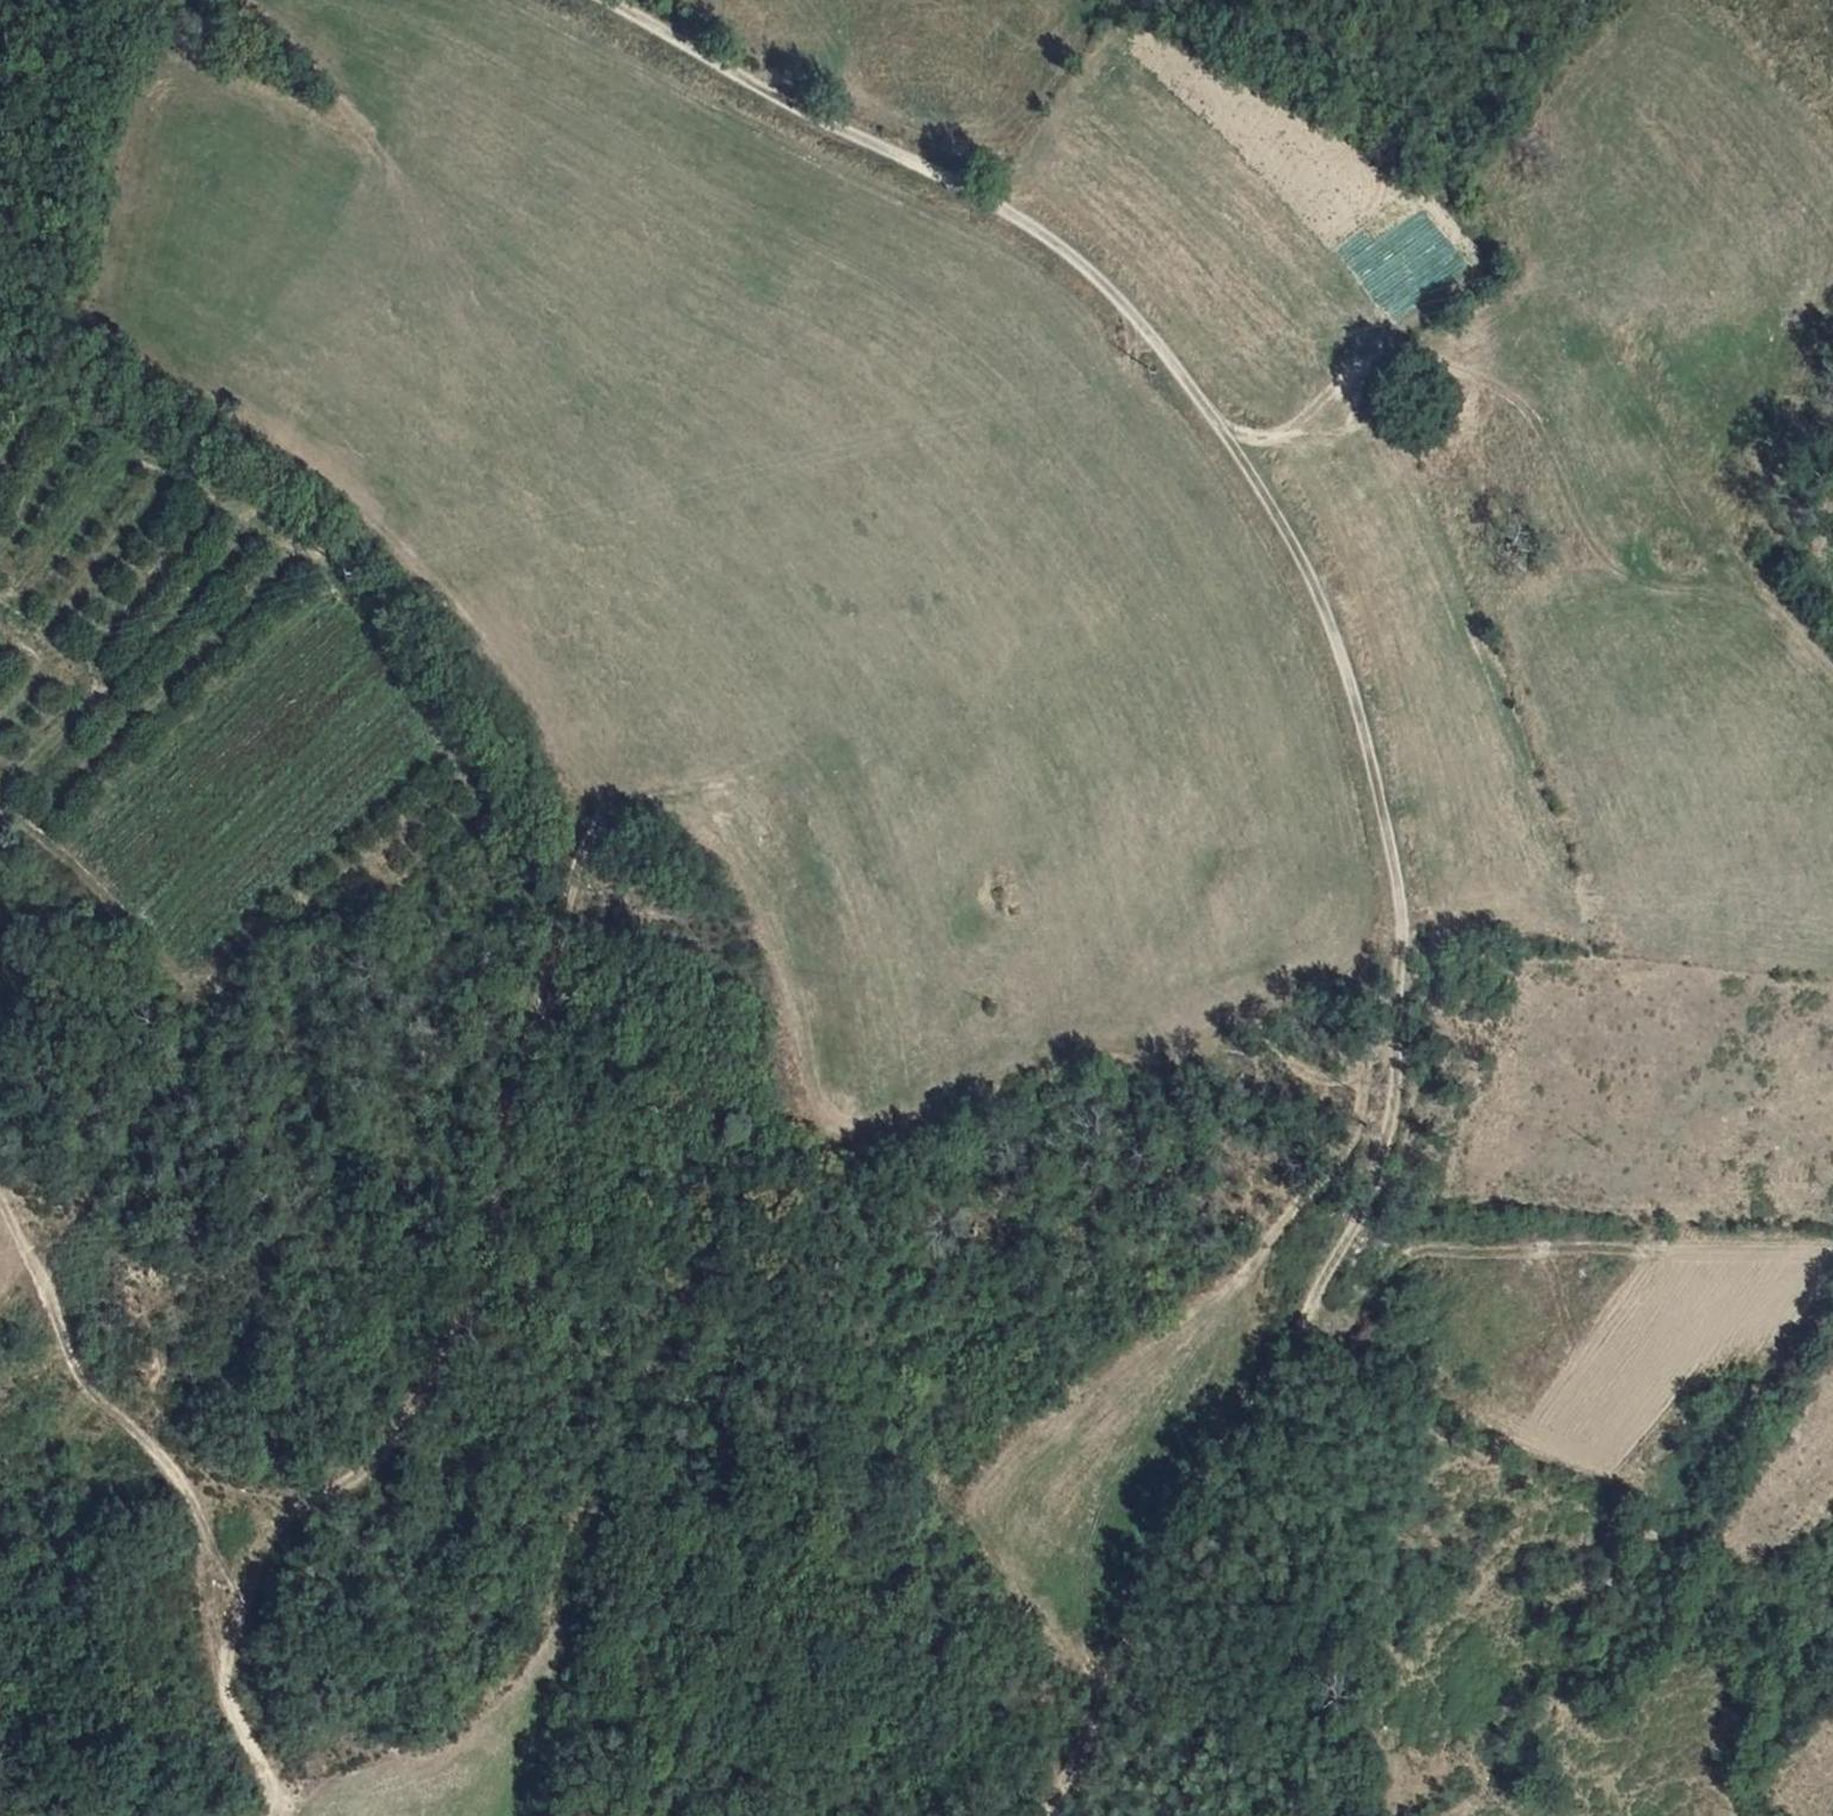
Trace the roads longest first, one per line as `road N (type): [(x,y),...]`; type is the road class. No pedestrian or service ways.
road 1 (track): [(608,0),(799,110),(997,204),(1092,269),(1192,387),(1270,498),(1328,613),(1374,757),(1404,926),(1395,1122),(1364,1218),(1202,1490),(1137,1623),(1083,1762),(1046,1815)]
road 2 (track): [(648,795),(609,817),(579,855),(504,1128),(502,1222),(475,1305),(386,1446),(356,1476),(316,1496),(268,1499),(205,1479),(132,1430),(84,1376),(0,1197)]
road 3 (track): [(164,1451),(196,1515),(198,1598),(229,1708),(268,1784),(265,1815)]

